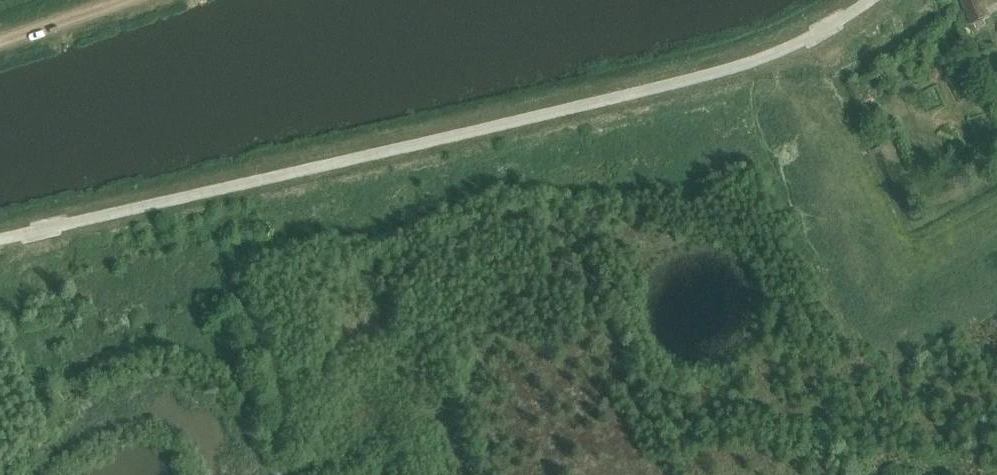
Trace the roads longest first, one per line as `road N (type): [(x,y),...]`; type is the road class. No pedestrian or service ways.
road 1 (unclassified): [(869,0),(813,35),(689,80),(27,232)]
road 2 (track): [(0,38),(117,0)]

